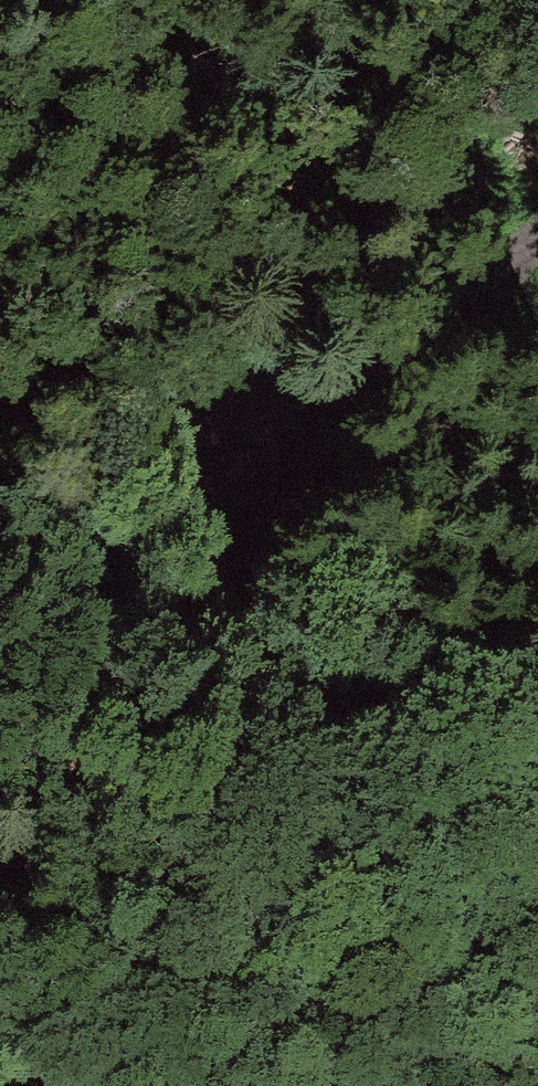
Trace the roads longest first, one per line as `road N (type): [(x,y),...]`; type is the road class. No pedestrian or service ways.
road 1 (track): [(537,248),(240,456),(250,534),(372,619),(484,633)]
road 2 (track): [(240,456),(122,557),(21,741),(0,762)]

